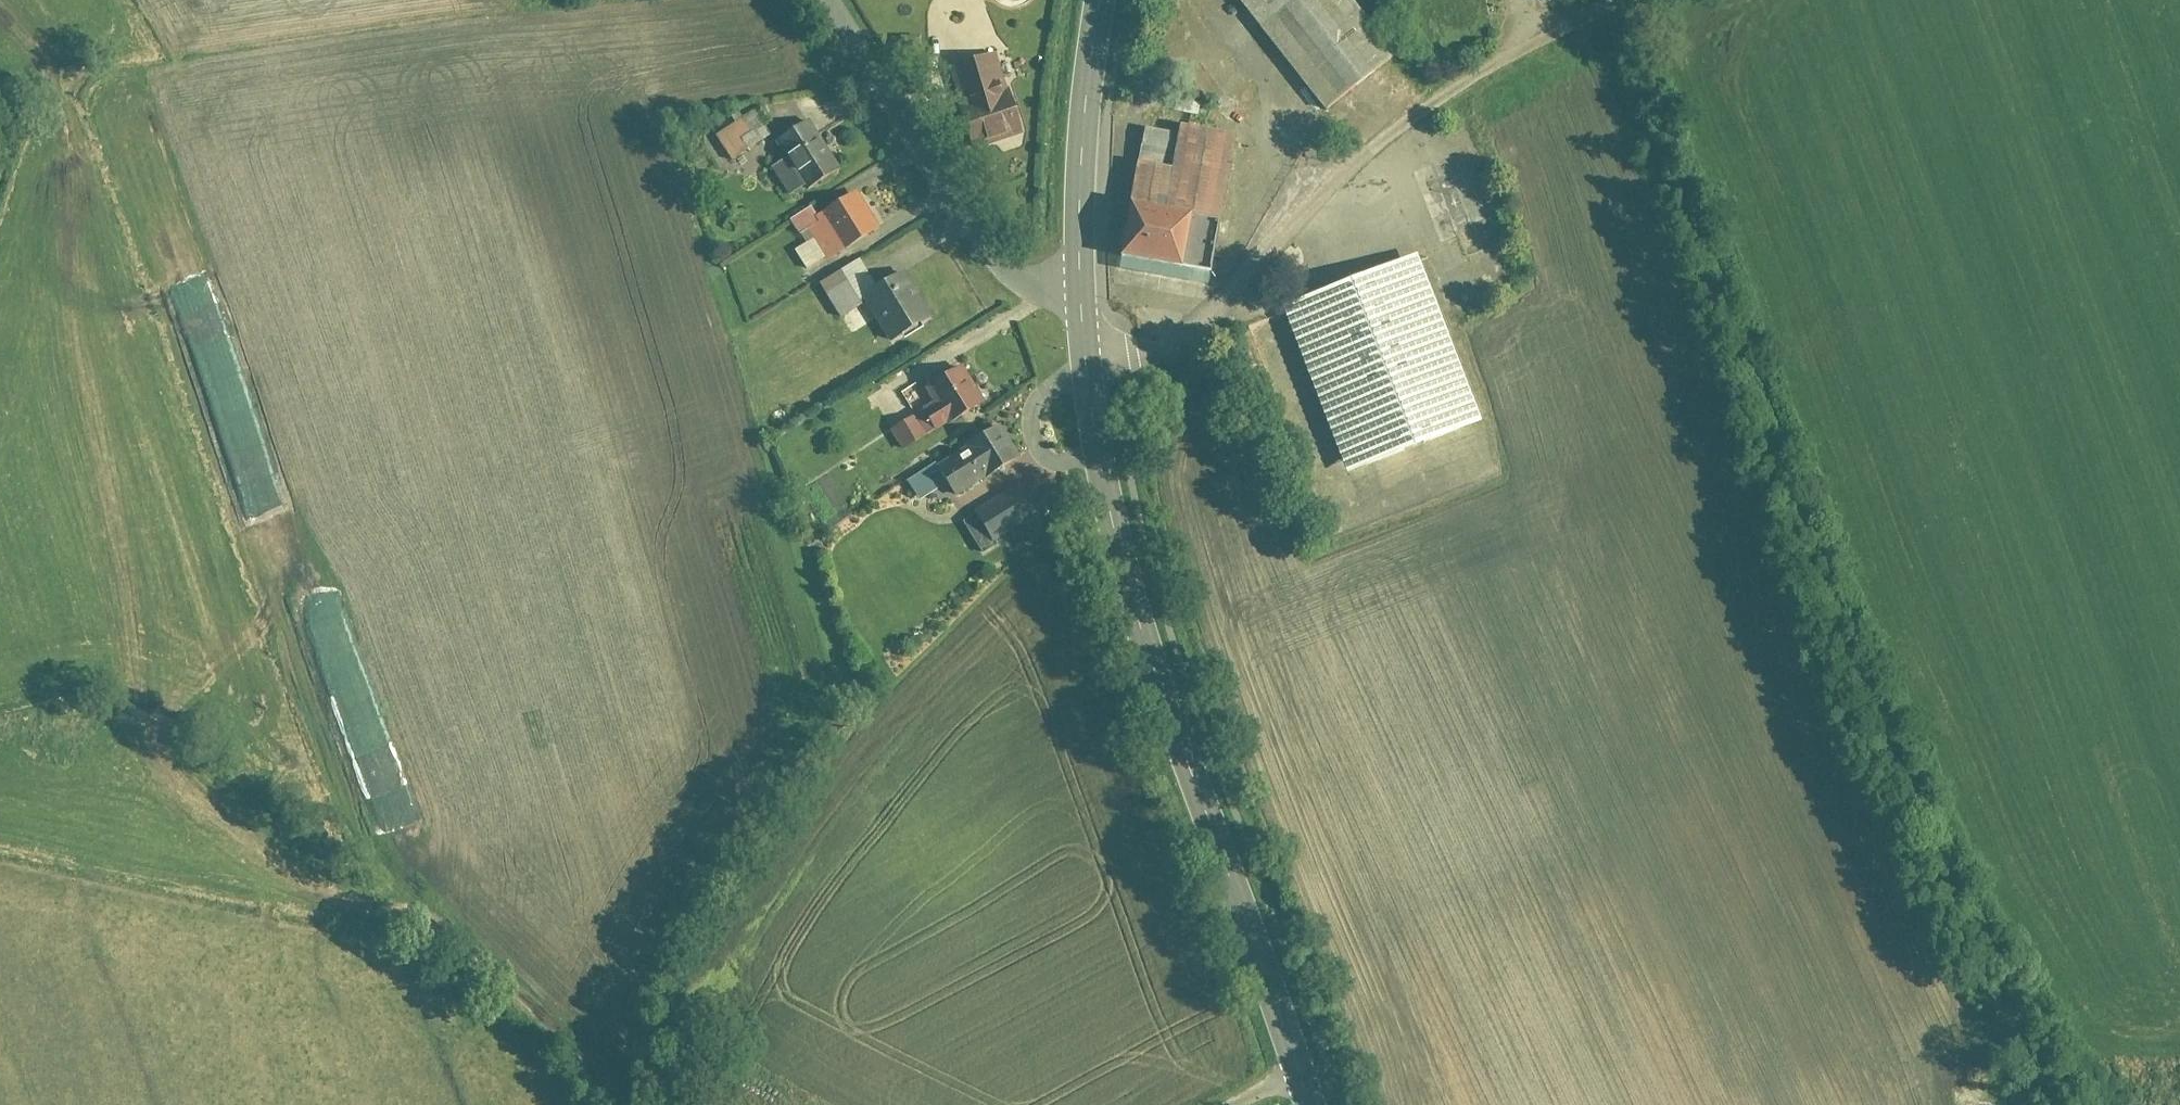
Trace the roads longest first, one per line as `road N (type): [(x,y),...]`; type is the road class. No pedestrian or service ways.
road 1 (primary): [(1299,1074),(1158,684),(1103,495),(1085,364)]
road 2 (residential): [(1085,364),(1153,356),(1182,343),(1339,156),(1638,0)]
road 3 (unclassified): [(825,0),(1002,269),(1041,284),(1078,282)]
road 4 (primary): [(1078,282),(1098,0)]

